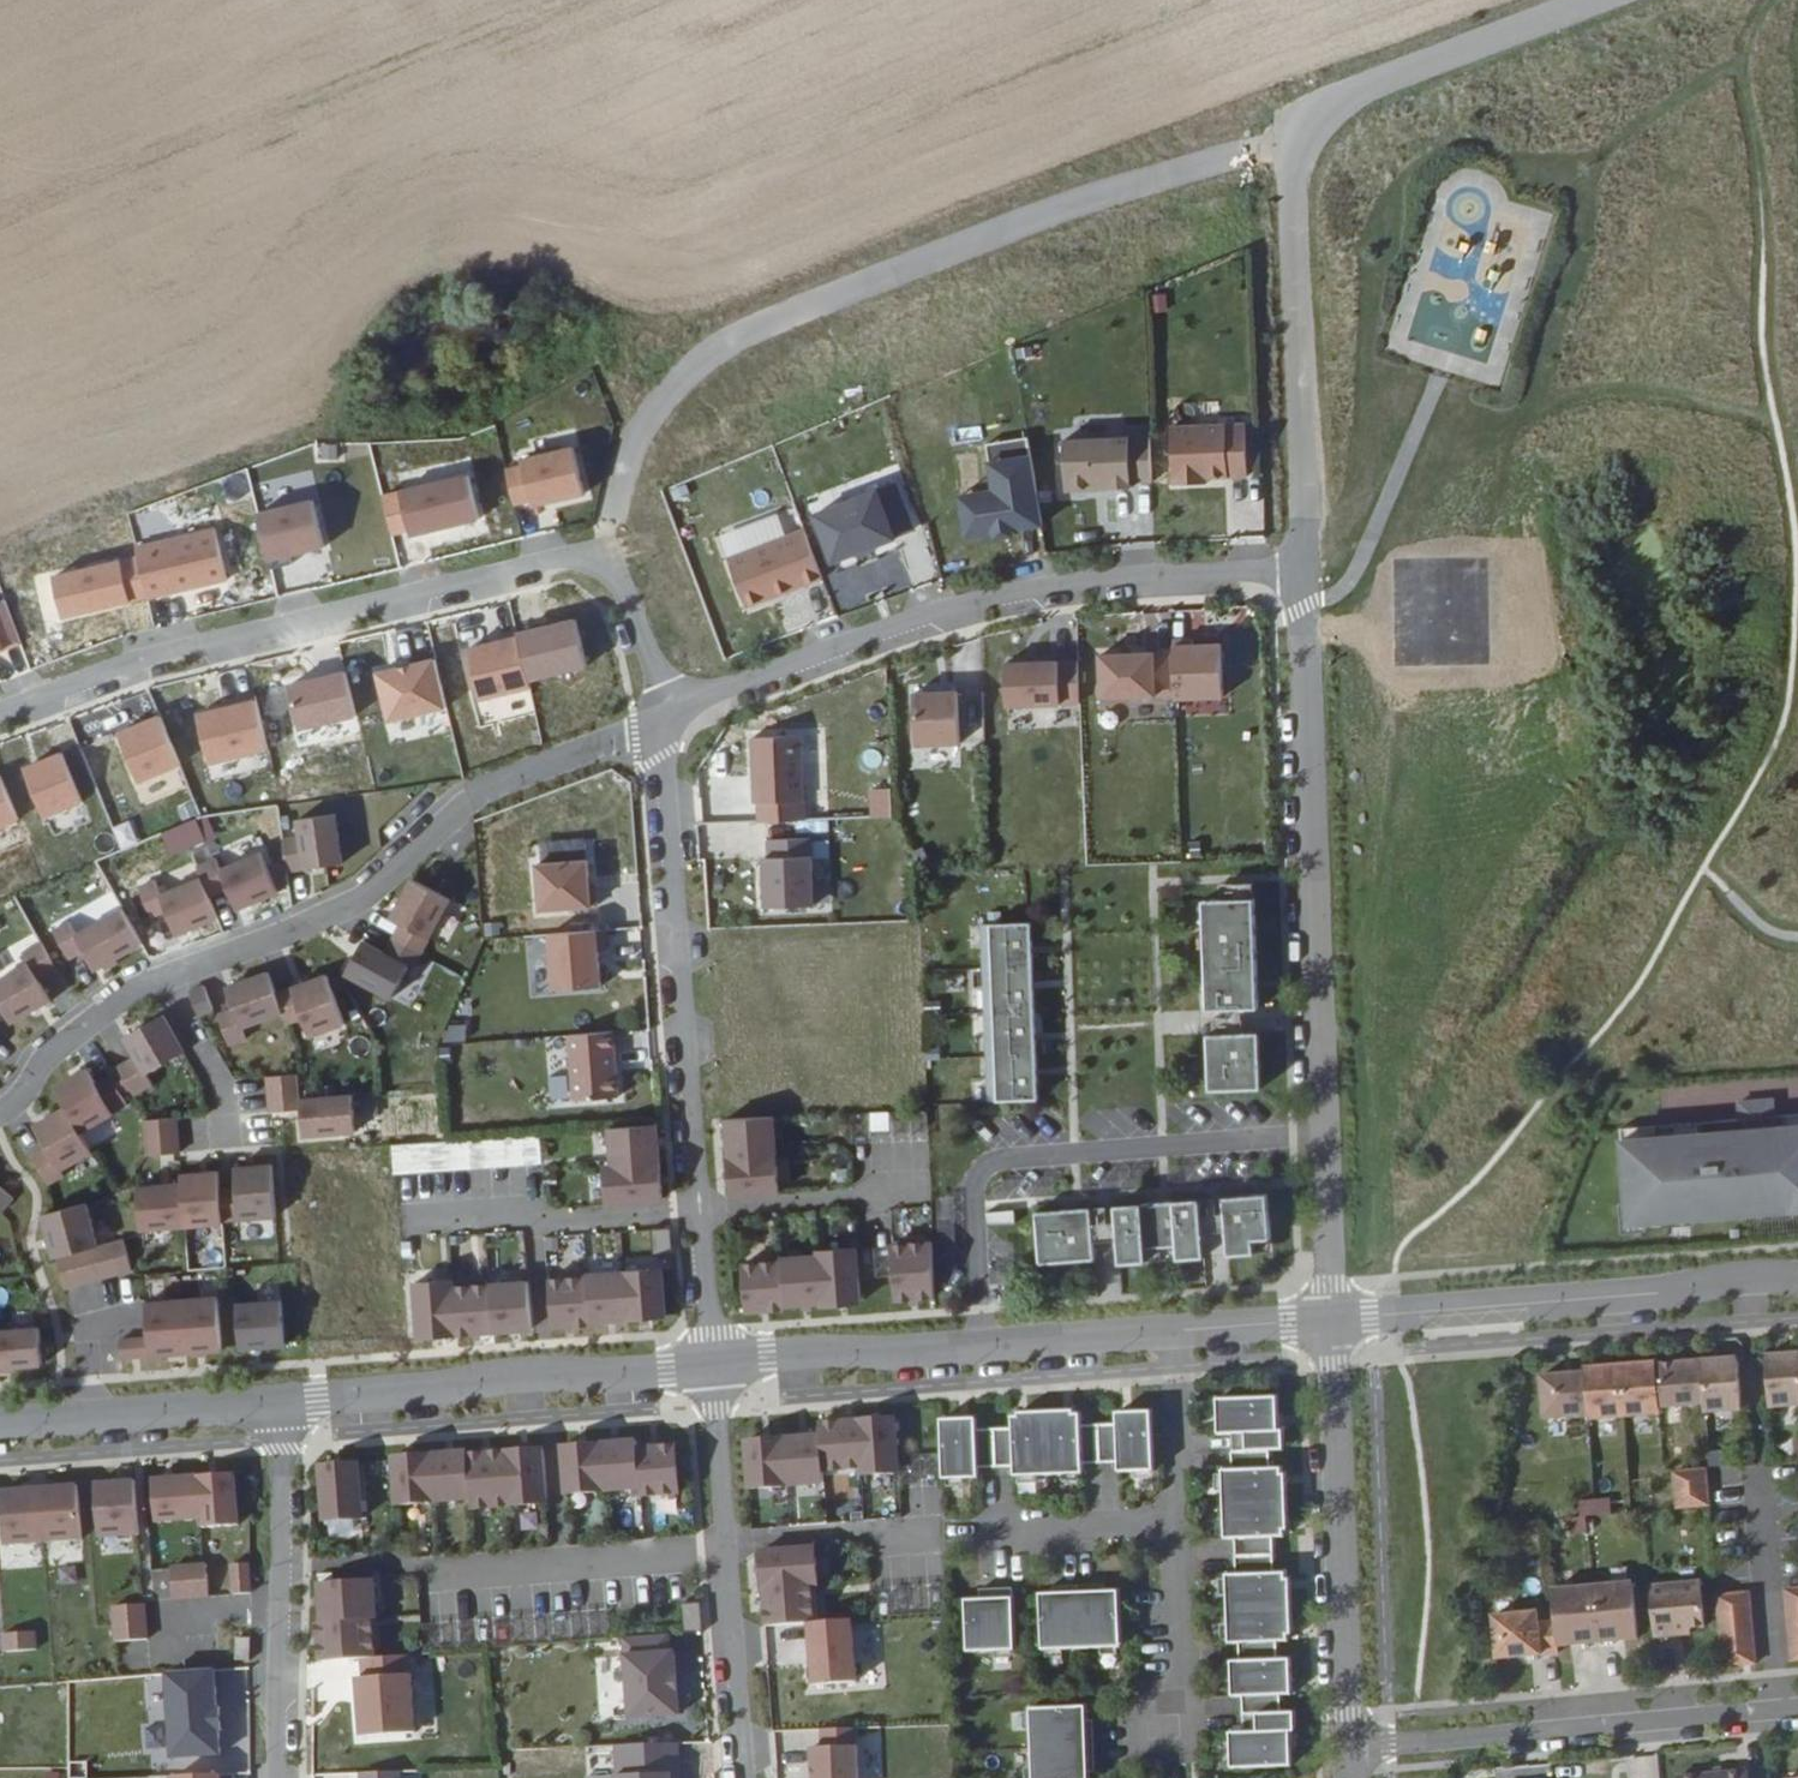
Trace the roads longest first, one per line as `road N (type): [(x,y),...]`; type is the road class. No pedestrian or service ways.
road 1 (residential): [(599,549),(644,429),(693,366),(757,328),(1252,149),(1305,139)]
road 2 (residential): [(0,1110),(48,1048),(130,992),(329,919),(479,792),(657,724)]
road 3 (residential): [(1302,577),(1330,1321)]
road 4 (residential): [(657,724),(726,688),(1037,590),(1302,577)]
road 5 (residential): [(714,1364),(657,724)]
road 6 (residential): [(0,717),(142,662),(599,549)]
road 7 (residential): [(1330,1321),(1797,1282)]
road 8 (residential): [(1180,1332),(714,1364)]
road 9 (residential): [(1797,1704),(1350,1747)]
road 10 (residential): [(1305,139),(1295,248),(1302,577)]
road 11 (residential): [(714,1364),(283,1398)]
road 12 (residential): [(1330,1321),(1350,1747)]
road 13 (residential): [(742,1777),(714,1364)]
road 14 (residential): [(283,1398),(280,1777)]
road 15 (residential): [(1593,0),(1341,101),(1305,139)]
road 16 (residential): [(283,1398),(0,1424)]
road 17 (residential): [(1180,1332),(1185,1535)]
road 18 (residential): [(1185,1535),(1186,1696),(1172,1734)]
road 19 (residential): [(599,549),(656,685),(657,724)]
road 20 (residential): [(1185,1535),(1052,1538),(1016,1549)]
road 21 (residential): [(1330,1321),(1180,1332)]

